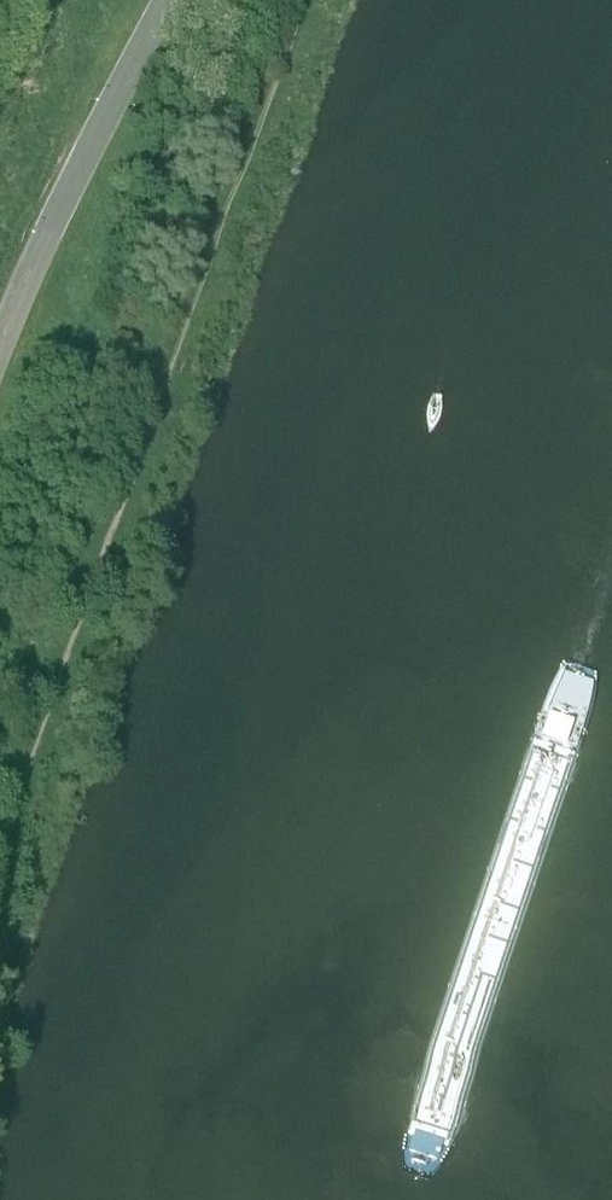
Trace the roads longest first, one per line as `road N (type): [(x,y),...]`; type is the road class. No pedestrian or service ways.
road 1 (tertiary): [(0,353),(131,69)]

